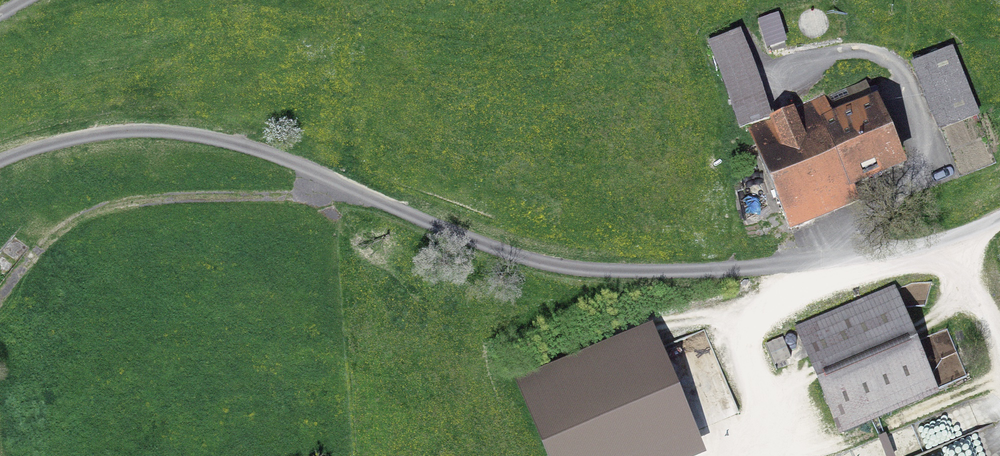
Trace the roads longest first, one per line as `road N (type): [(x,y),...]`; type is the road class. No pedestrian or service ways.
road 1 (track): [(325,178),(308,194),(145,200),(84,217),(0,301)]

